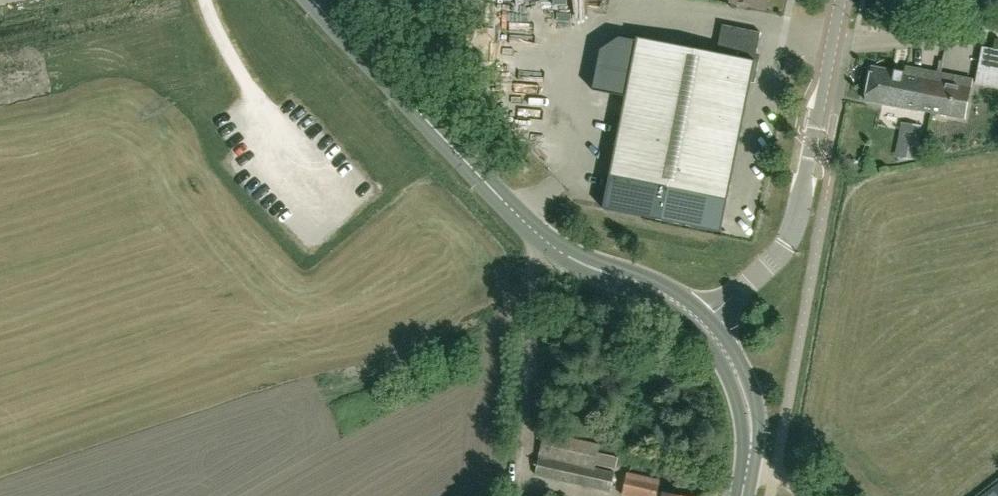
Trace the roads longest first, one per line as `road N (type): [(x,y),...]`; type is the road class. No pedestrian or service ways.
road 1 (secondary): [(540,237),(372,73),(310,0)]
road 2 (unclassified): [(521,495),(540,237)]
road 3 (tertiary): [(785,247),(798,219),(842,0)]
road 4 (secondary): [(706,328),(652,288),(572,260),(540,237)]
road 5 (secondary): [(744,495),(749,405),(706,328)]

